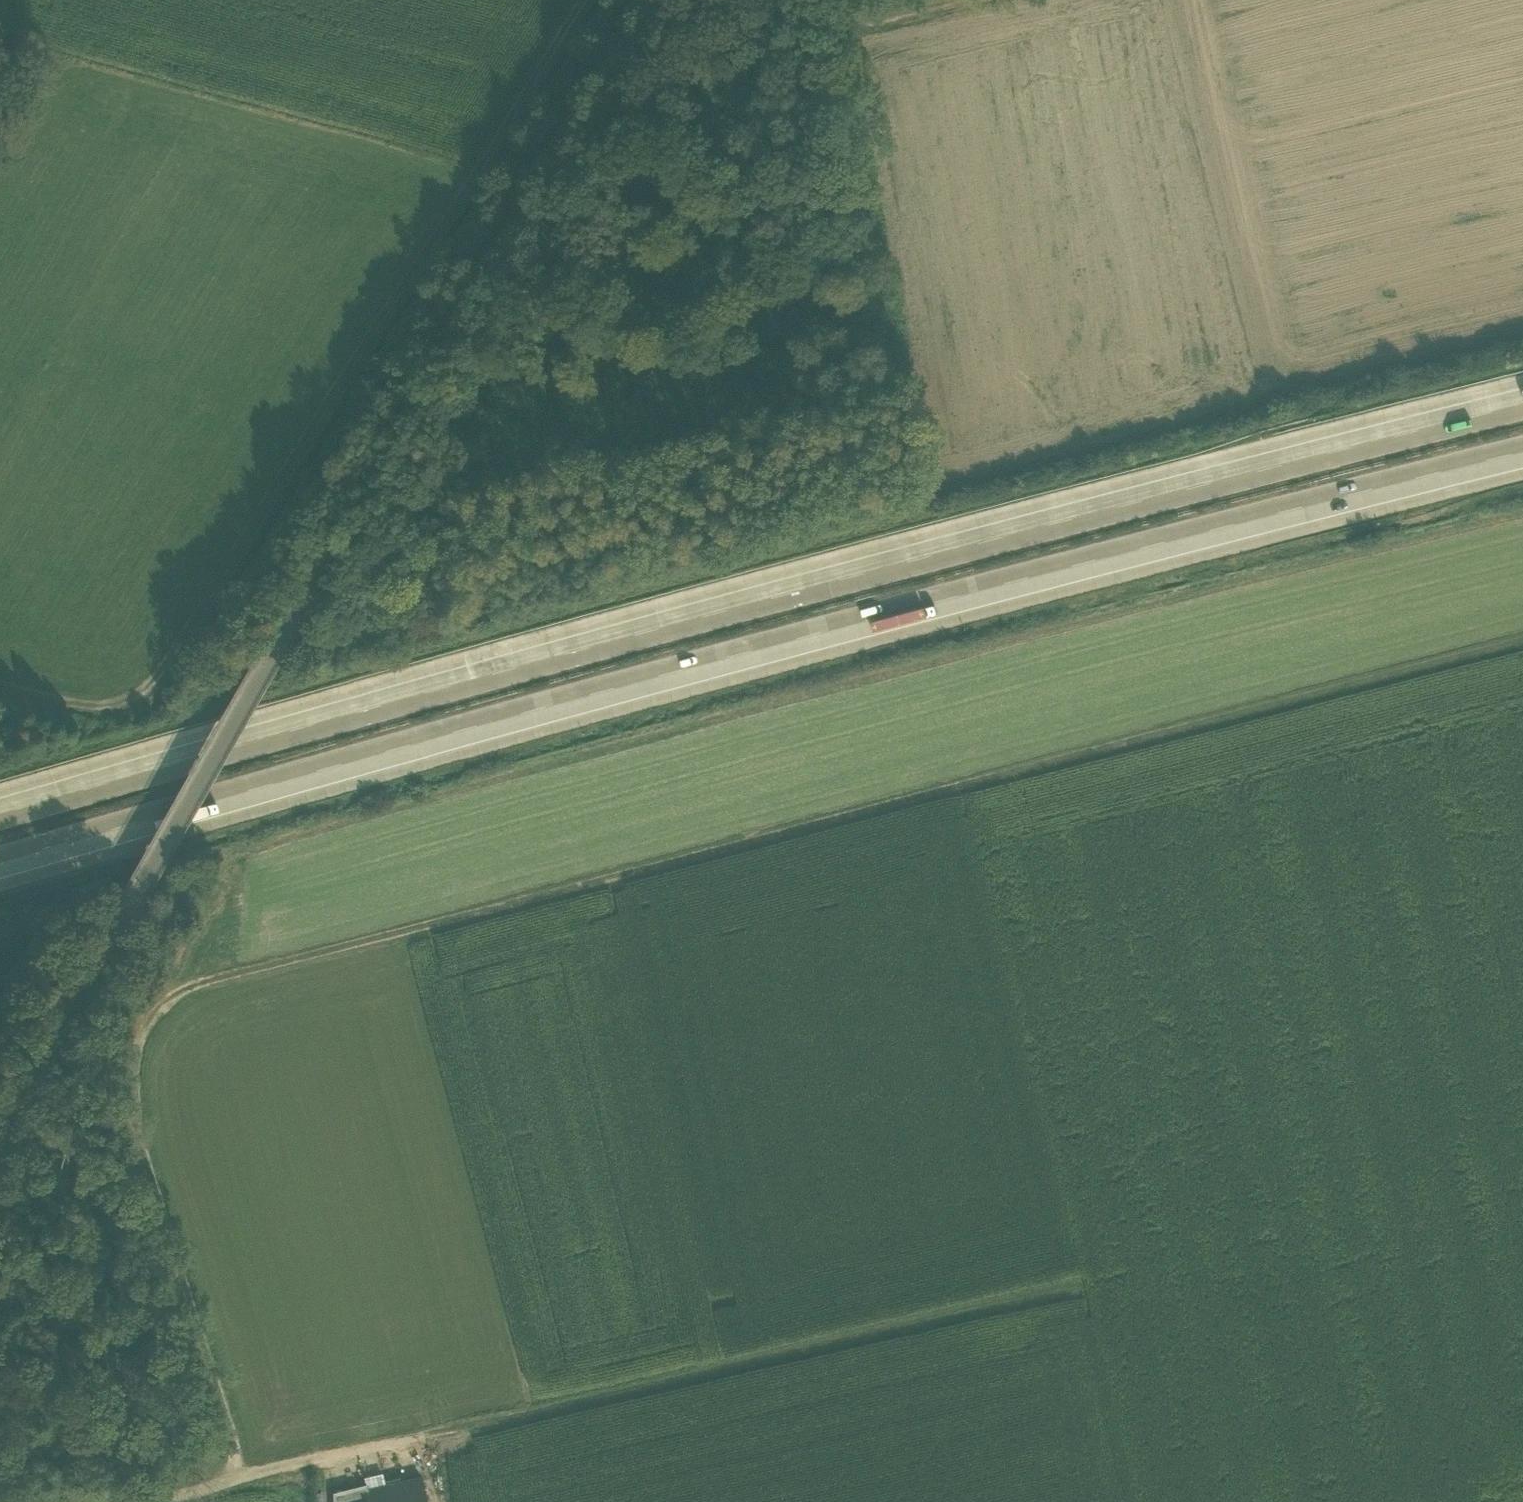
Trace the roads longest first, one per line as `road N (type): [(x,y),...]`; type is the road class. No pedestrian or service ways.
road 1 (track): [(242,1481),(129,1110),(129,1045),(166,999),(197,984),(1522,636)]
road 2 (motorway): [(0,863),(884,615),(1522,452)]
road 3 (motorway): [(1522,406),(876,571),(0,816)]
road 4 (unclassified): [(0,1125),(649,0)]
road 5 (track): [(581,0),(127,719),(0,686)]
road 6 (unclassified): [(149,1501),(416,1442)]
road 7 (track): [(836,0),(842,24),(945,0)]

